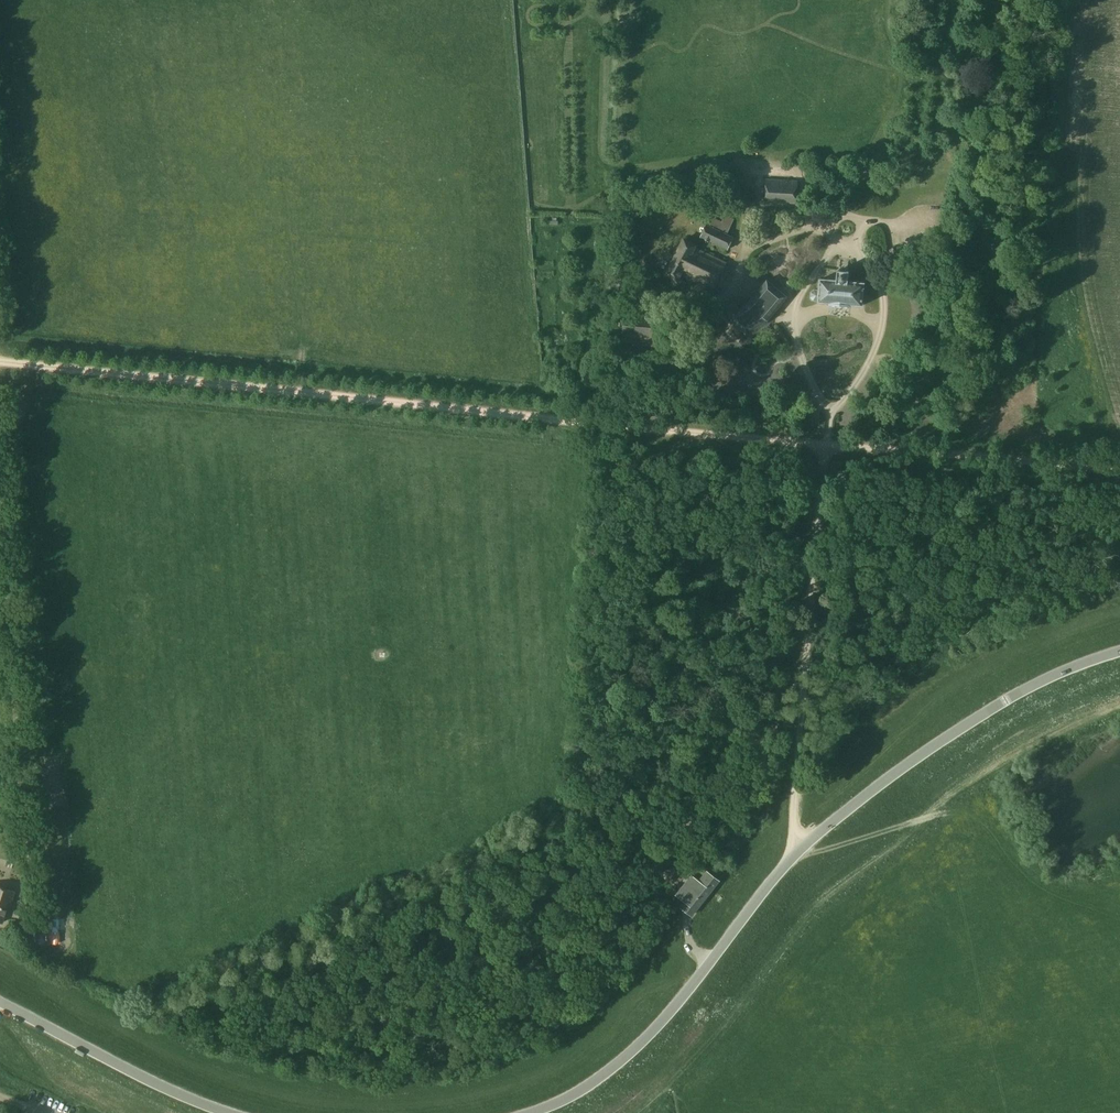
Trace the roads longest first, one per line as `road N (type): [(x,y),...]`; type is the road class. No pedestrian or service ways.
road 1 (unclassified): [(1119,654),(990,714),(864,799),(791,859),(657,1028),(585,1087),(532,1112)]
road 2 (track): [(607,422),(0,361)]
road 3 (track): [(1119,470),(824,444)]
road 4 (unclassified): [(228,1112),(0,1002)]
road 5 (track): [(9,698),(0,465)]
road 6 (track): [(824,444),(607,422)]
road 7 (track): [(925,819),(791,859)]

